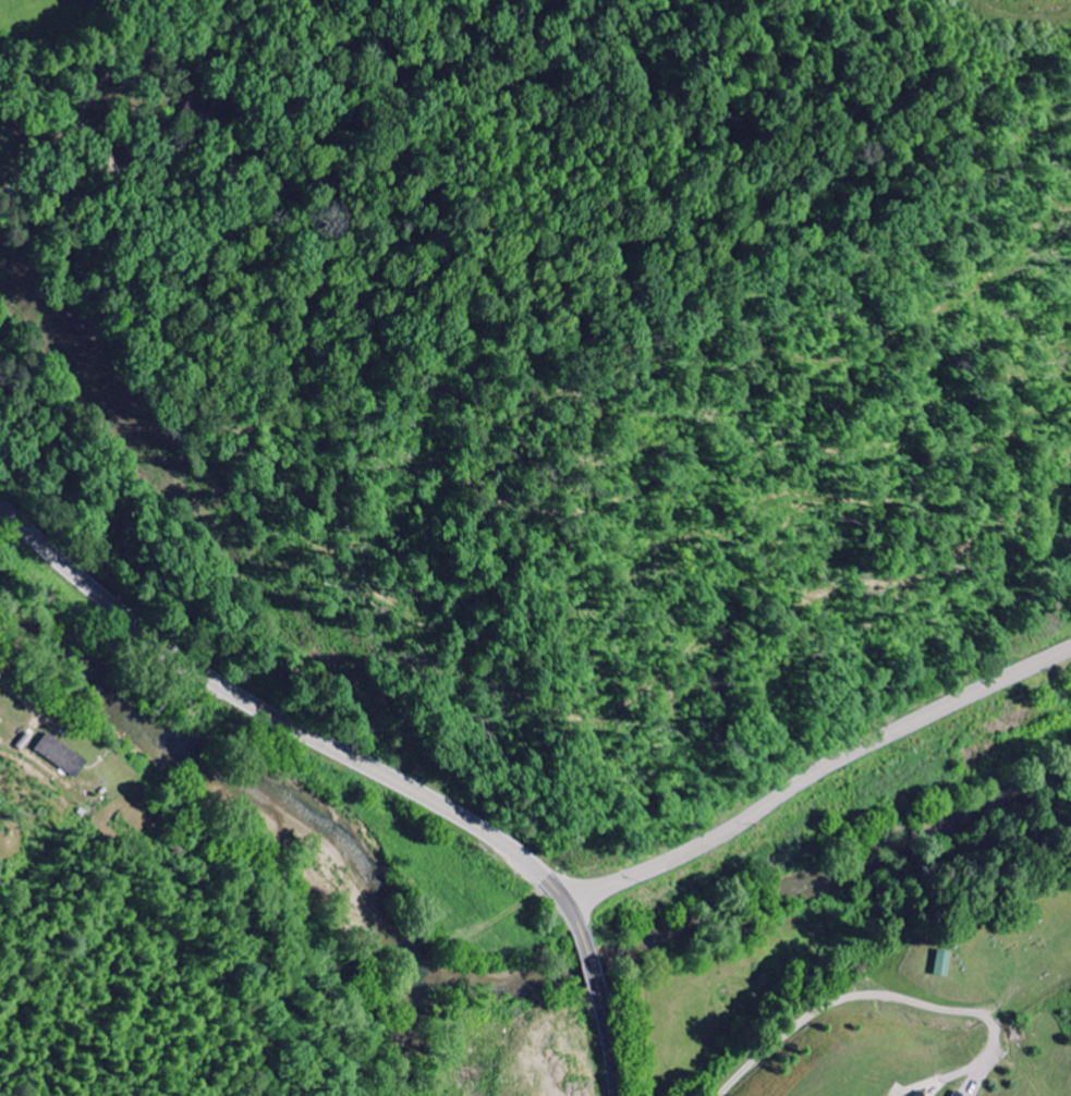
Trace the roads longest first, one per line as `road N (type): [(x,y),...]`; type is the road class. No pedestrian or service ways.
road 1 (secondary): [(618,1095),(588,953),(562,899),(534,867),(485,830),(203,672),(0,505)]
road 2 (secondary): [(562,899),(694,850),(928,716),(1070,650)]
road 3 (residential): [(720,1095),(794,1026),(854,995),(879,993),(963,1012),(1001,1008)]

